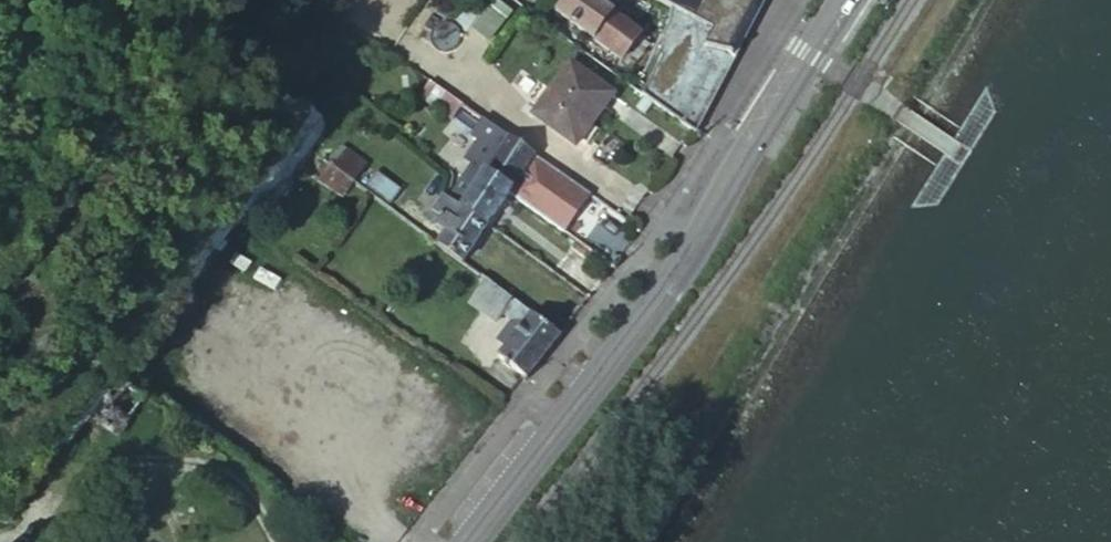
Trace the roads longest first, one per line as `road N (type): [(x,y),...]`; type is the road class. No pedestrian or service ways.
road 1 (secondary): [(846,0),(675,270),(472,541)]

